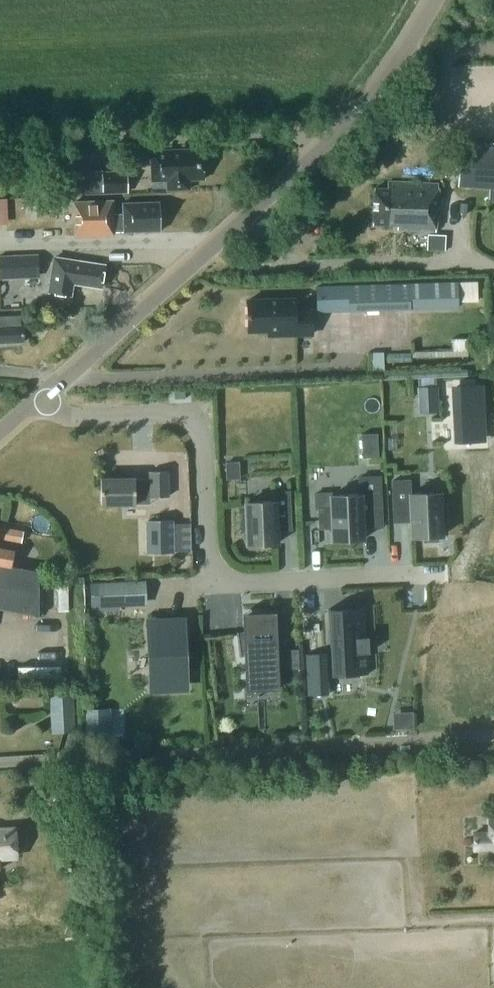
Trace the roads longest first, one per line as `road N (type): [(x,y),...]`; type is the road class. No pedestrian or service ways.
road 1 (residential): [(43,395),(72,417),(165,412),(198,426),(208,552),(223,577),(239,584),(438,574)]
road 2 (residential): [(493,736),(0,766)]
road 3 (tertiary): [(43,395),(318,149)]
road 4 (unclassified): [(0,143),(289,131),(318,149)]
road 5 (tertiary): [(318,149),(359,109),(432,0)]

